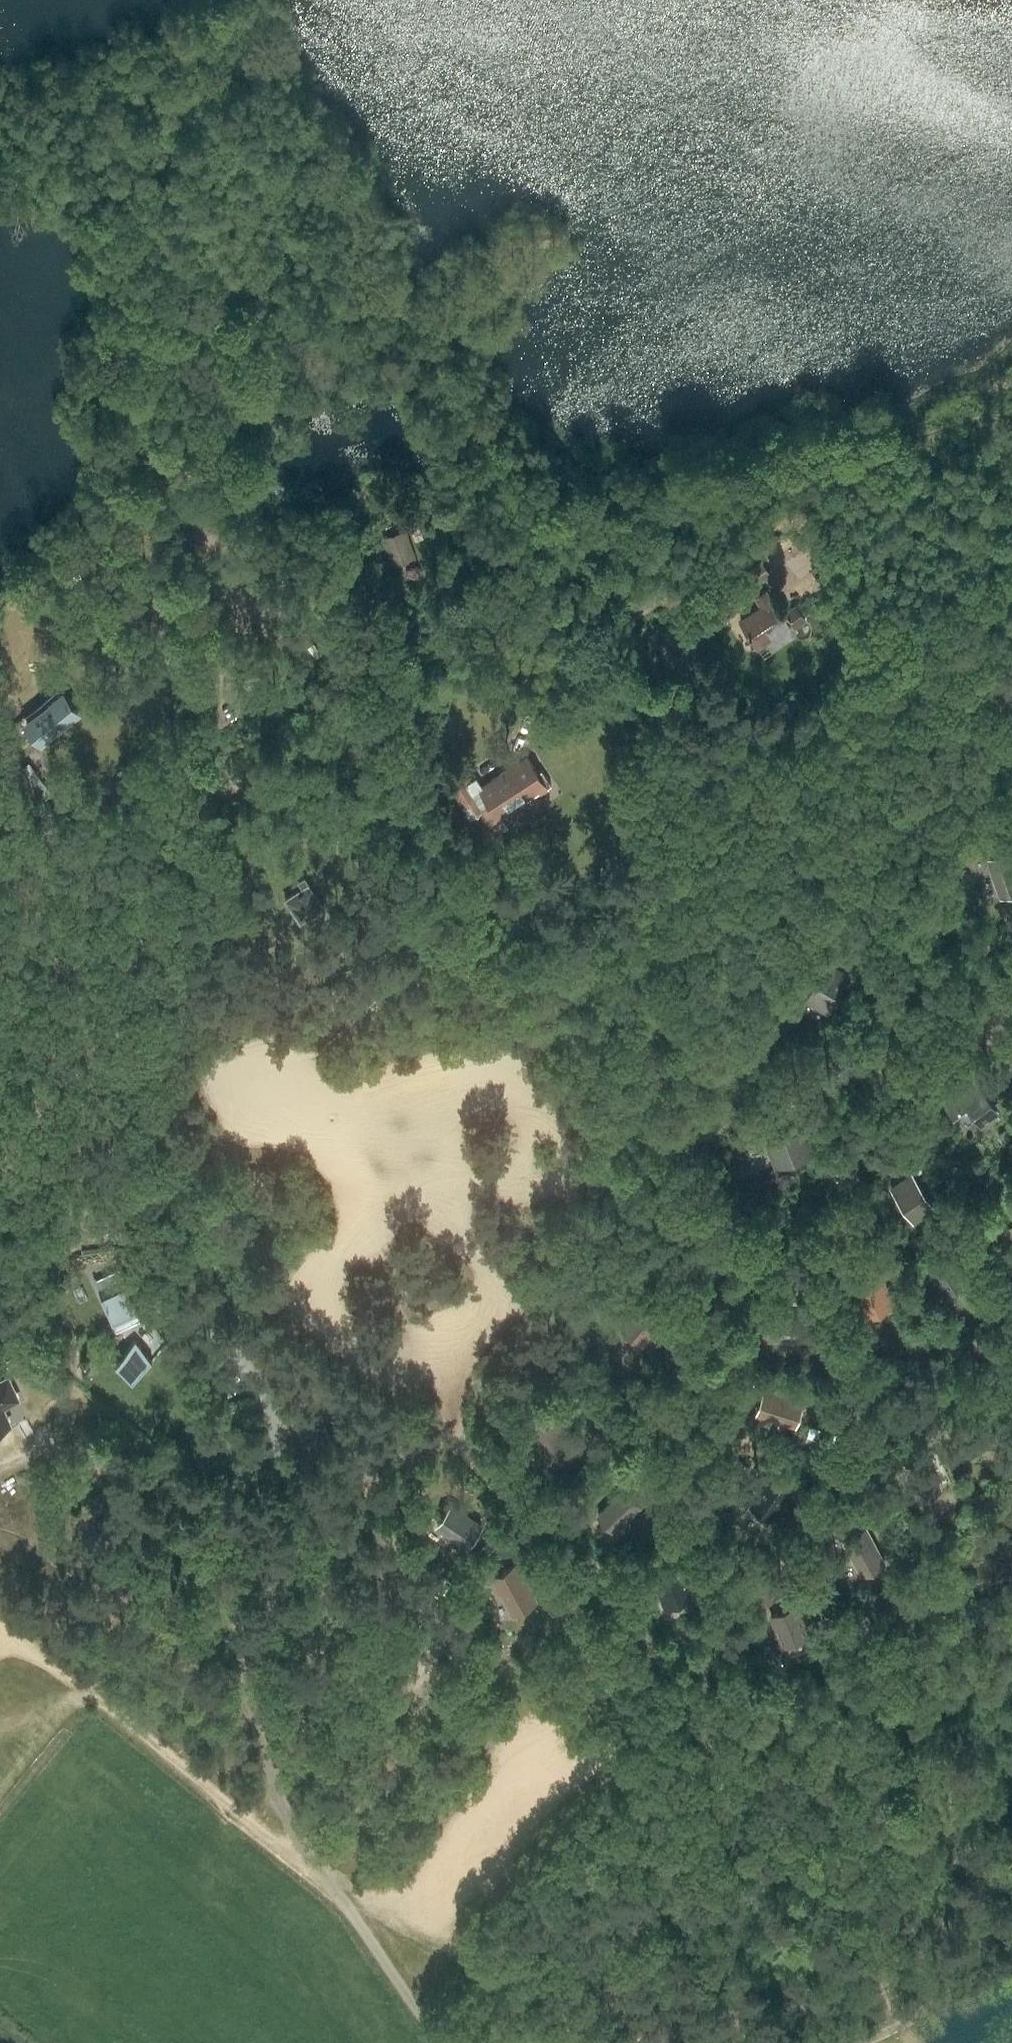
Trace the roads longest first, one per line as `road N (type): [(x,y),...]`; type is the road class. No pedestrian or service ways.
road 1 (track): [(902,2026),(871,1947),(705,1704),(718,1553),(691,1411),(716,1286),(745,1237),(855,1167),(877,1096),(863,1050),(906,959),(925,882)]
road 2 (residential): [(258,689),(636,618),(755,540),(795,525),(877,613),(934,607),(1011,552)]
road 3 (track): [(346,1906),(301,1864),(241,1617),(238,1571),(279,1427),(251,1378),(204,1326)]
road 4 (track): [(1011,1024),(985,956),(925,882),(942,686),(934,607)]
road 5 (track): [(301,1864),(95,1702),(69,1710),(0,1789)]
road 6 (track): [(1011,1607),(914,1654),(817,1715),(777,1728),(717,1721)]
road 7 (track): [(705,1704),(642,1607),(589,1546),(505,1483)]
road 8 (track): [(1011,1376),(987,1365),(920,1297),(833,1179)]
road 9 (track): [(865,1411),(907,1412),(958,1394),(987,1365),(1002,1437),(970,1459)]
road 10 (track): [(239,1593),(160,1522),(53,1457)]
road 11 (track): [(698,1463),(641,1439),(546,1349)]
road 12 (unclassified): [(443,2042),(346,1906)]

